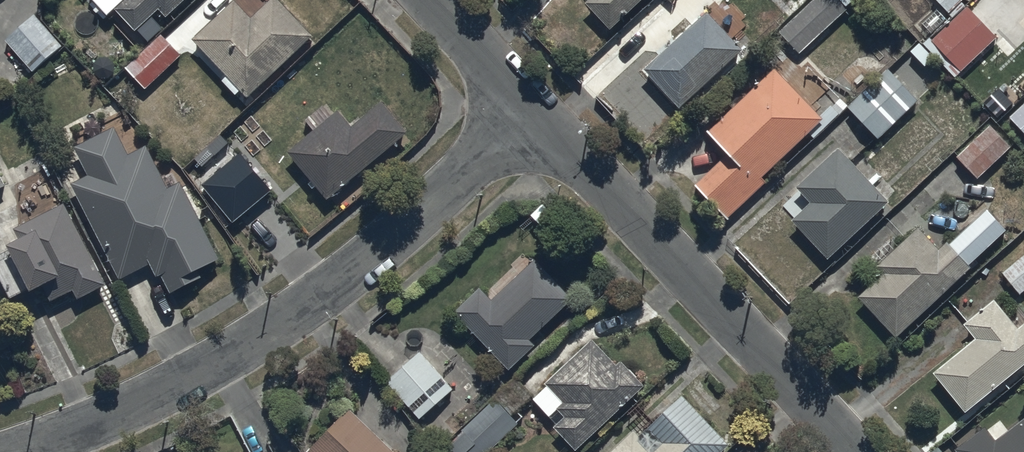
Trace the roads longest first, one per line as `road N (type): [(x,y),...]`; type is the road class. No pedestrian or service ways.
road 1 (residential): [(15,451),(176,390),(325,301),(536,109)]
road 2 (residential): [(847,451),(757,344),(536,109)]
road 3 (residential): [(536,109),(432,0)]

